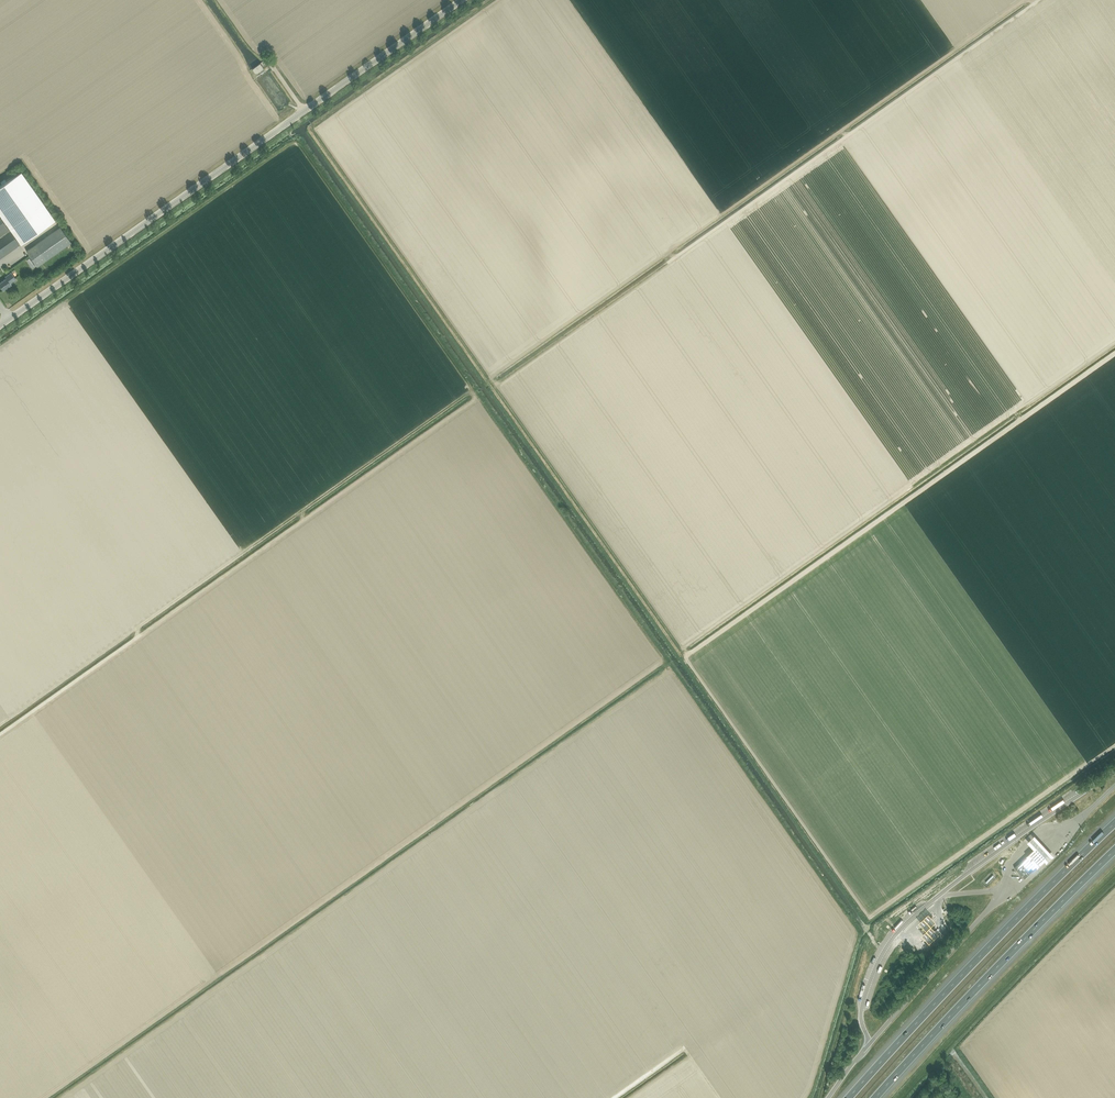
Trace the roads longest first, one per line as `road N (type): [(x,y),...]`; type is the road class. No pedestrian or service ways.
road 1 (unclassified): [(0,326),(462,0)]
road 2 (motorway): [(1114,823),(849,1097)]
road 3 (motorway): [(875,1097),(1114,850)]

